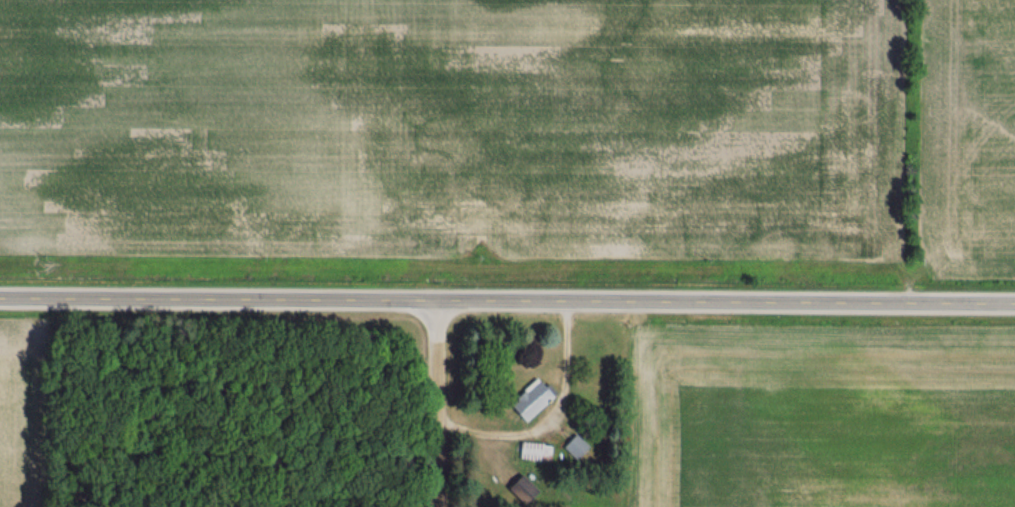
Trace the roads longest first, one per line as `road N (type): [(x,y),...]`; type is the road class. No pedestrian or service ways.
road 1 (tertiary): [(1014,302),(0,297)]
road 2 (residential): [(435,506),(435,298)]

